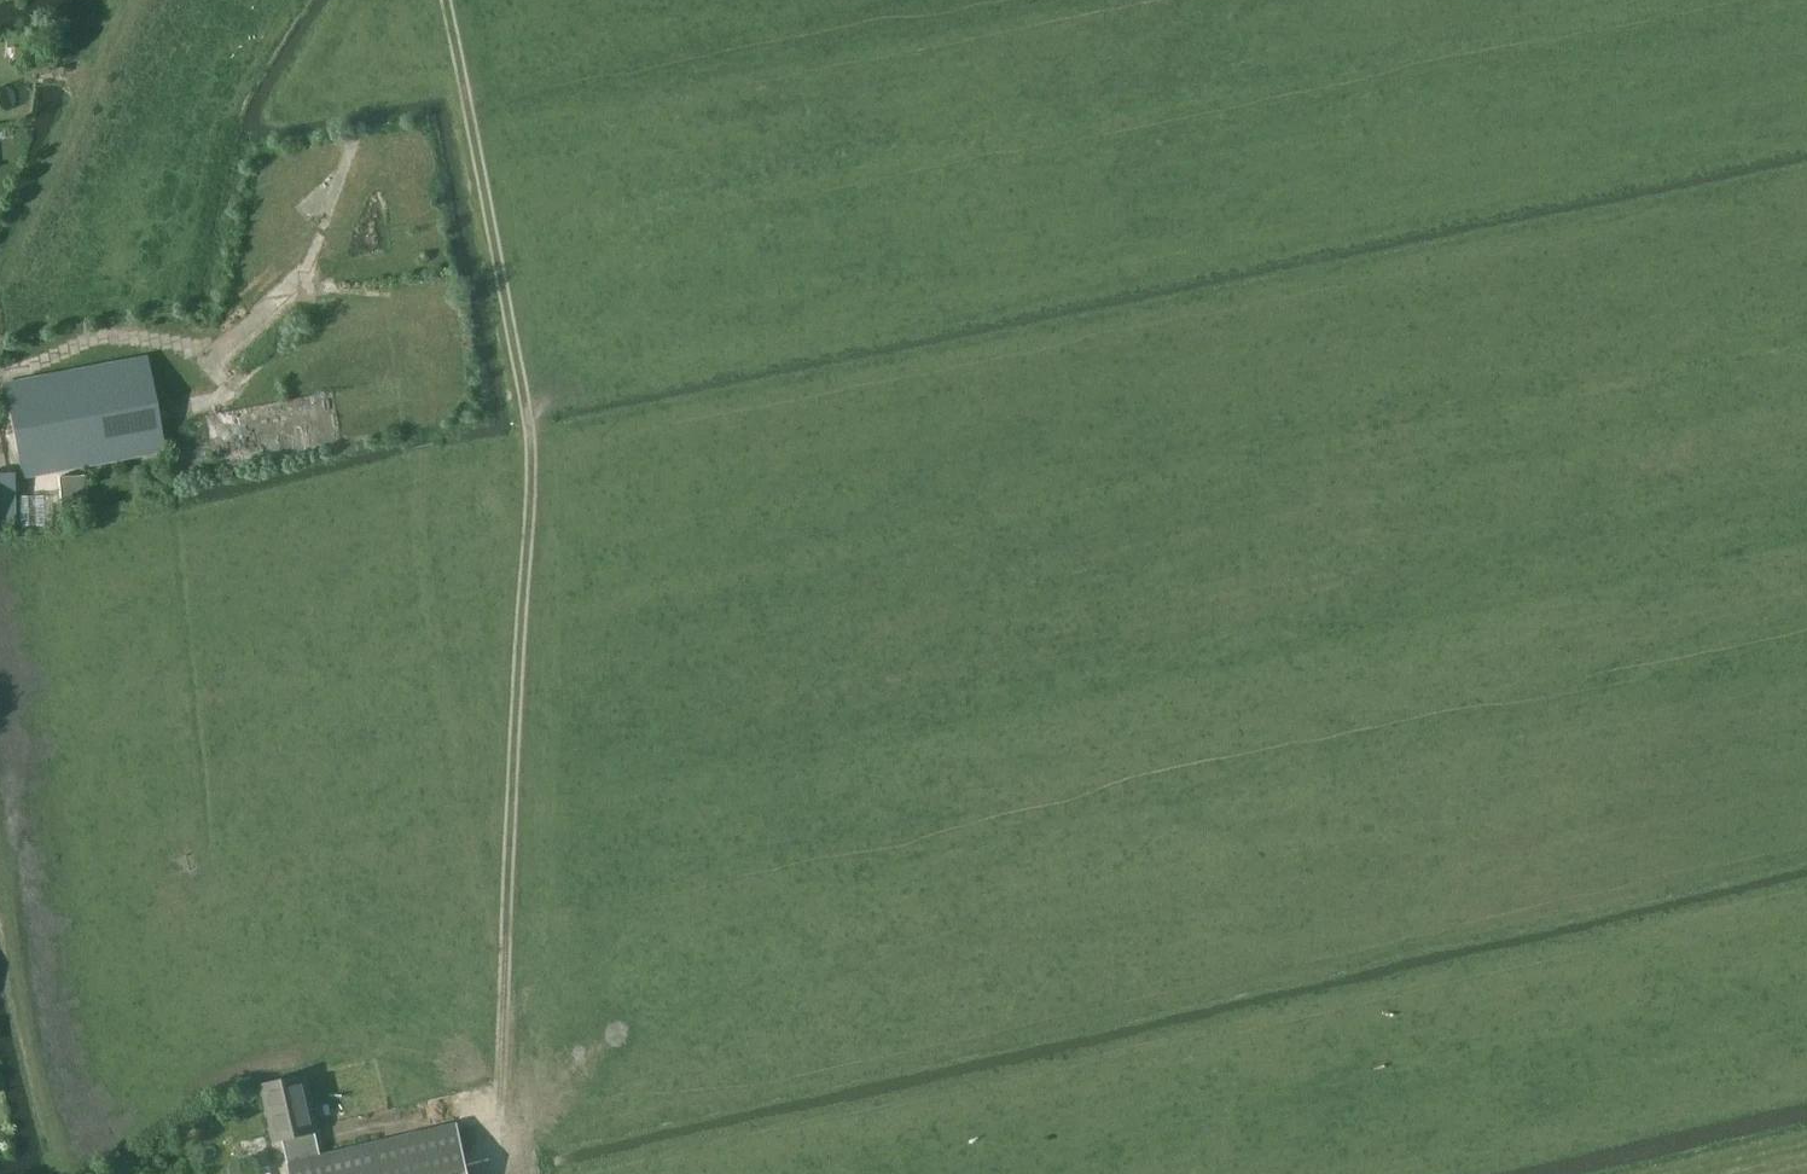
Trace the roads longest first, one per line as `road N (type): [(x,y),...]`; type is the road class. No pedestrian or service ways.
road 1 (track): [(509,1173),(533,444),(445,0)]

